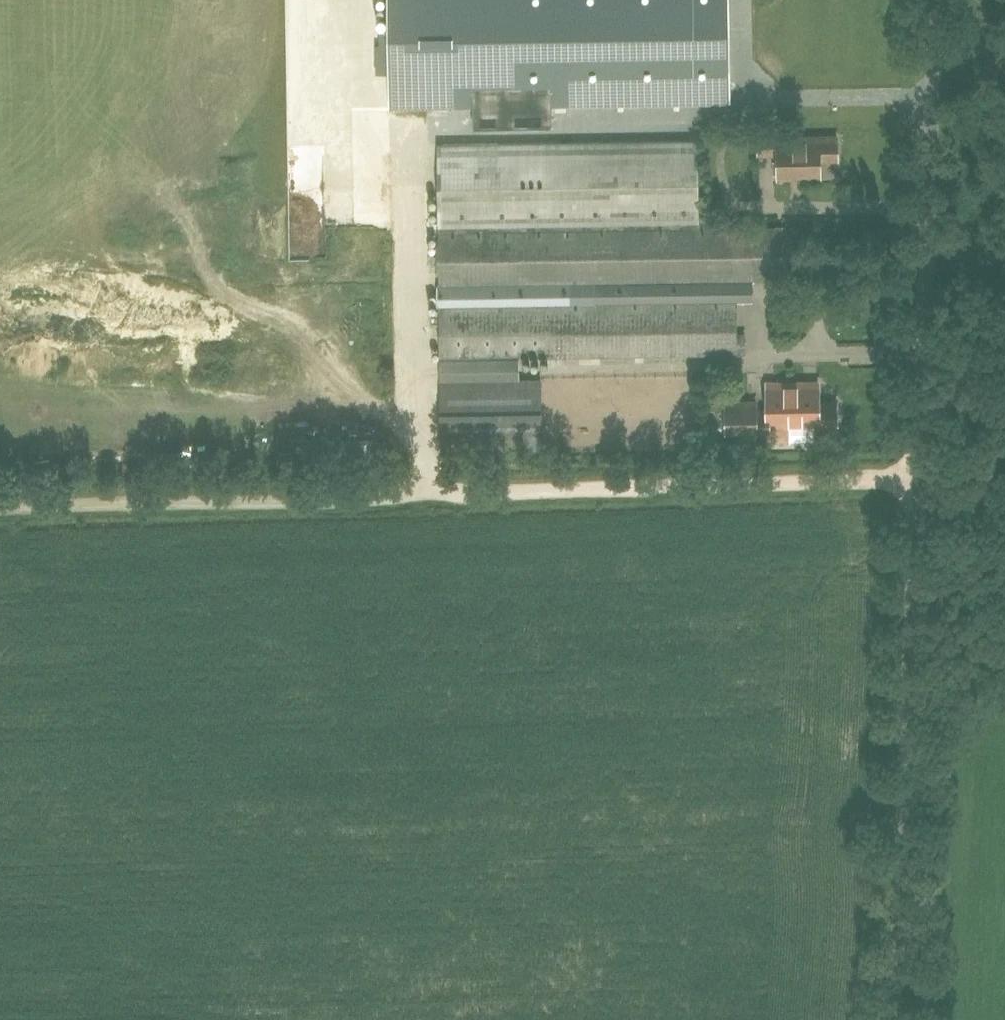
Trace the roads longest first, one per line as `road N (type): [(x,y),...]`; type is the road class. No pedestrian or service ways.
road 1 (unclassified): [(883,1019),(902,825),(934,0)]
road 2 (track): [(0,505),(916,480)]

